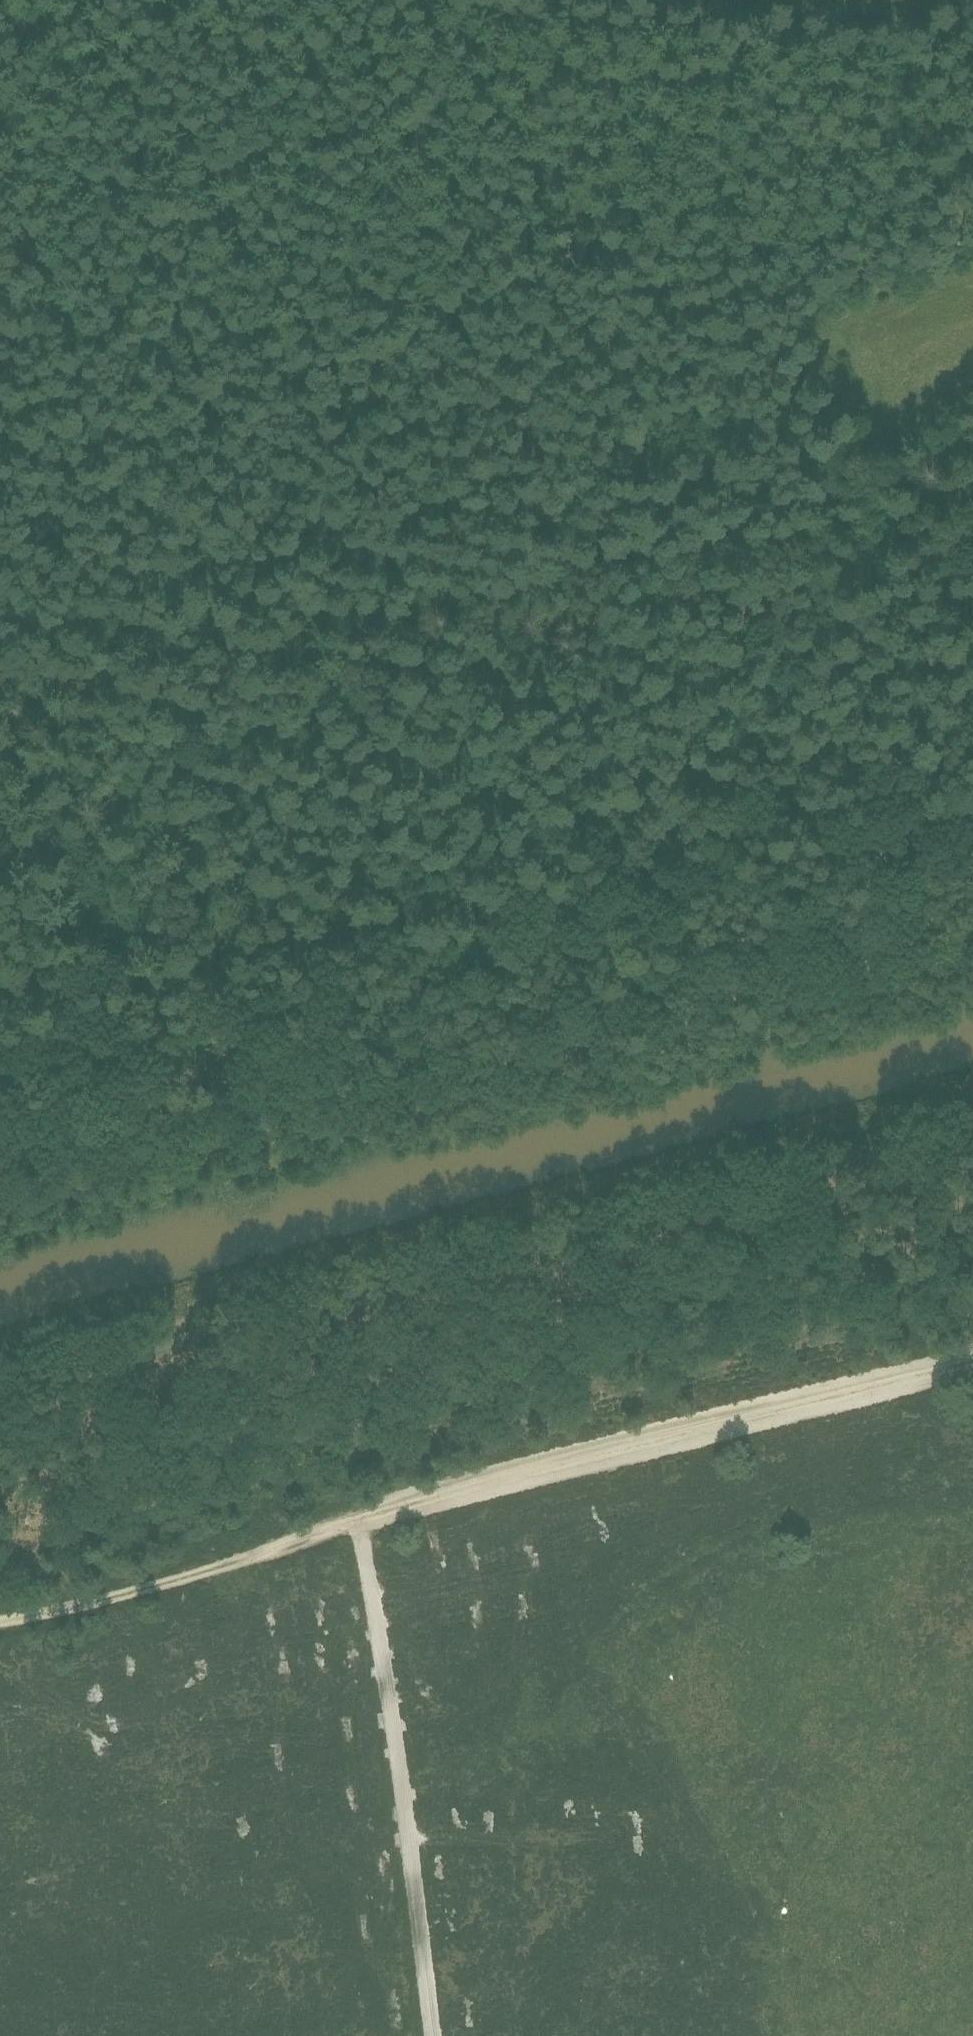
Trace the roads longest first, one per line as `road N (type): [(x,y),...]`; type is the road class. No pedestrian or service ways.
road 1 (unclassified): [(972,1131),(0,1386)]

